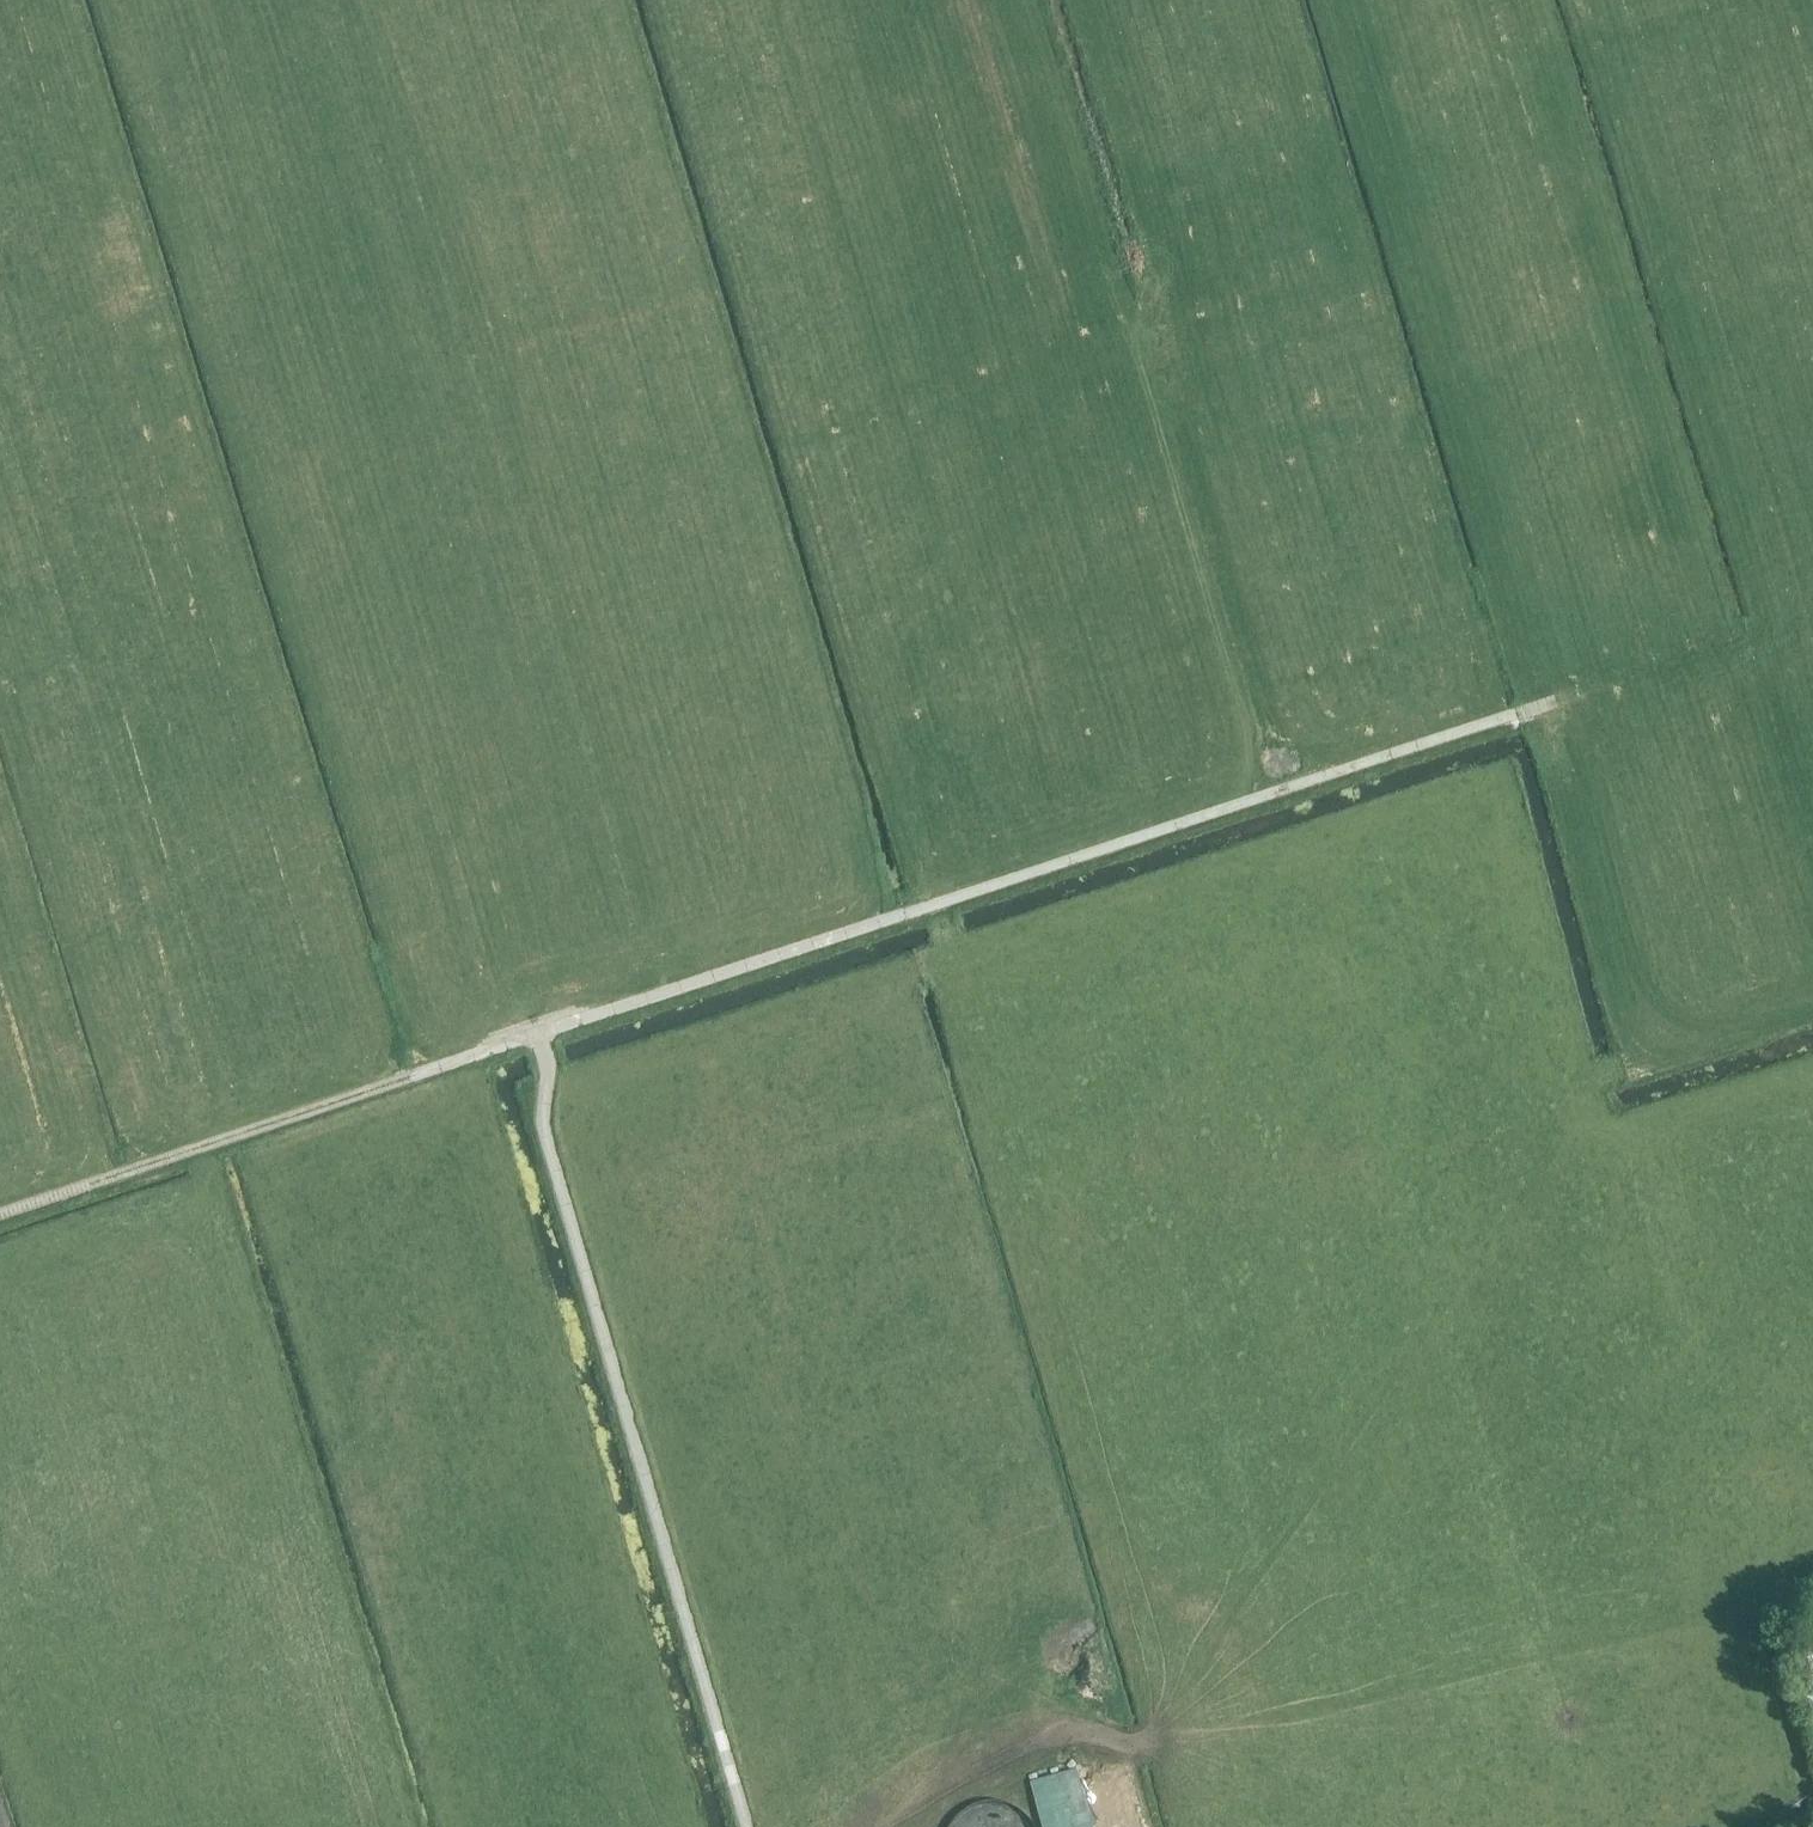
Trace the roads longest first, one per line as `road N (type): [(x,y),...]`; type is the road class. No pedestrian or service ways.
road 1 (track): [(535,1036),(1554,706)]
road 2 (track): [(741,1826),(546,1144),(549,1087),(535,1036)]
road 3 (track): [(535,1036),(0,1213)]

